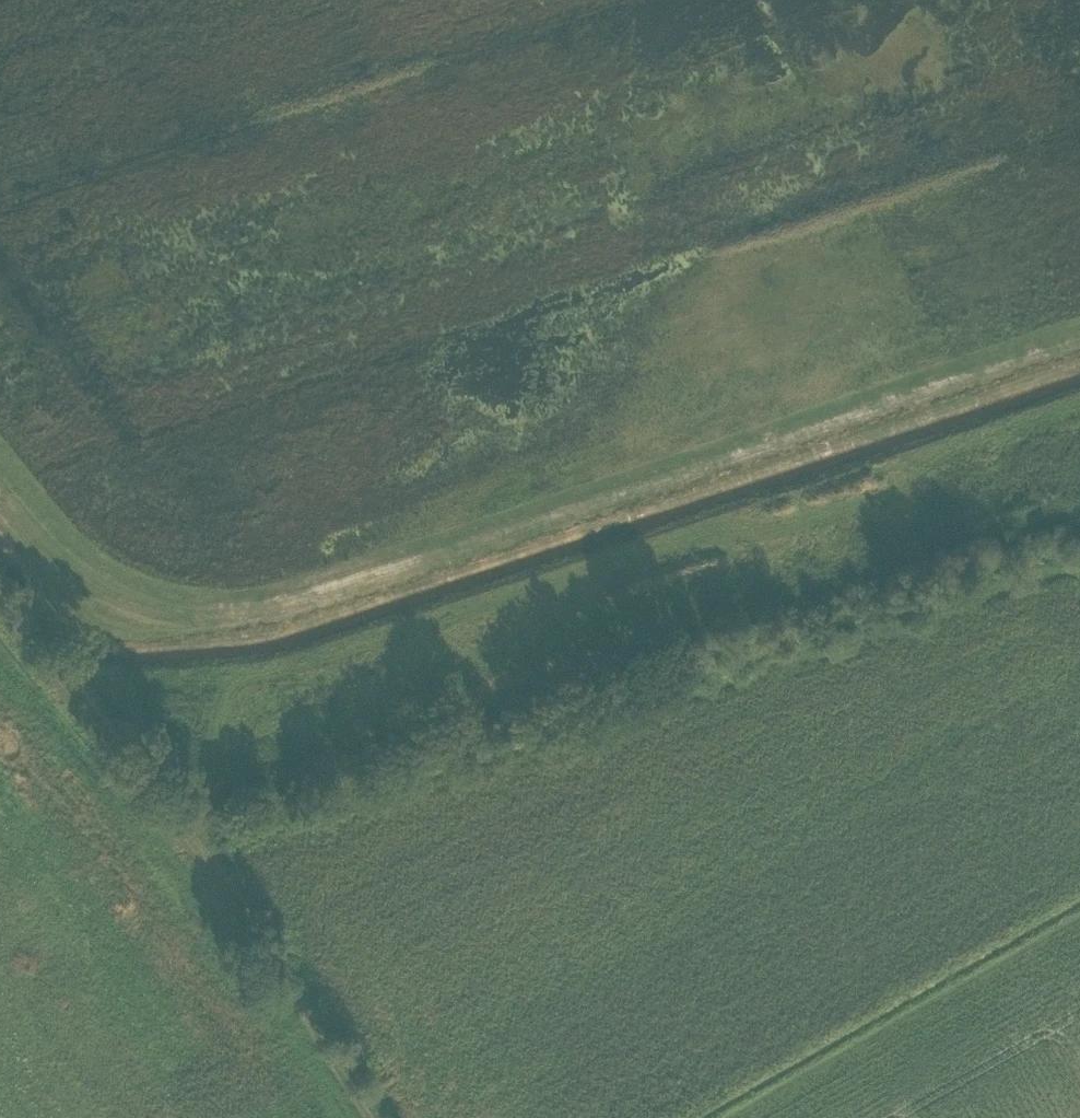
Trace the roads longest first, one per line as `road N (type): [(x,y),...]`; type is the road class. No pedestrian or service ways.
road 1 (track): [(374,1117),(165,811),(0,608)]

